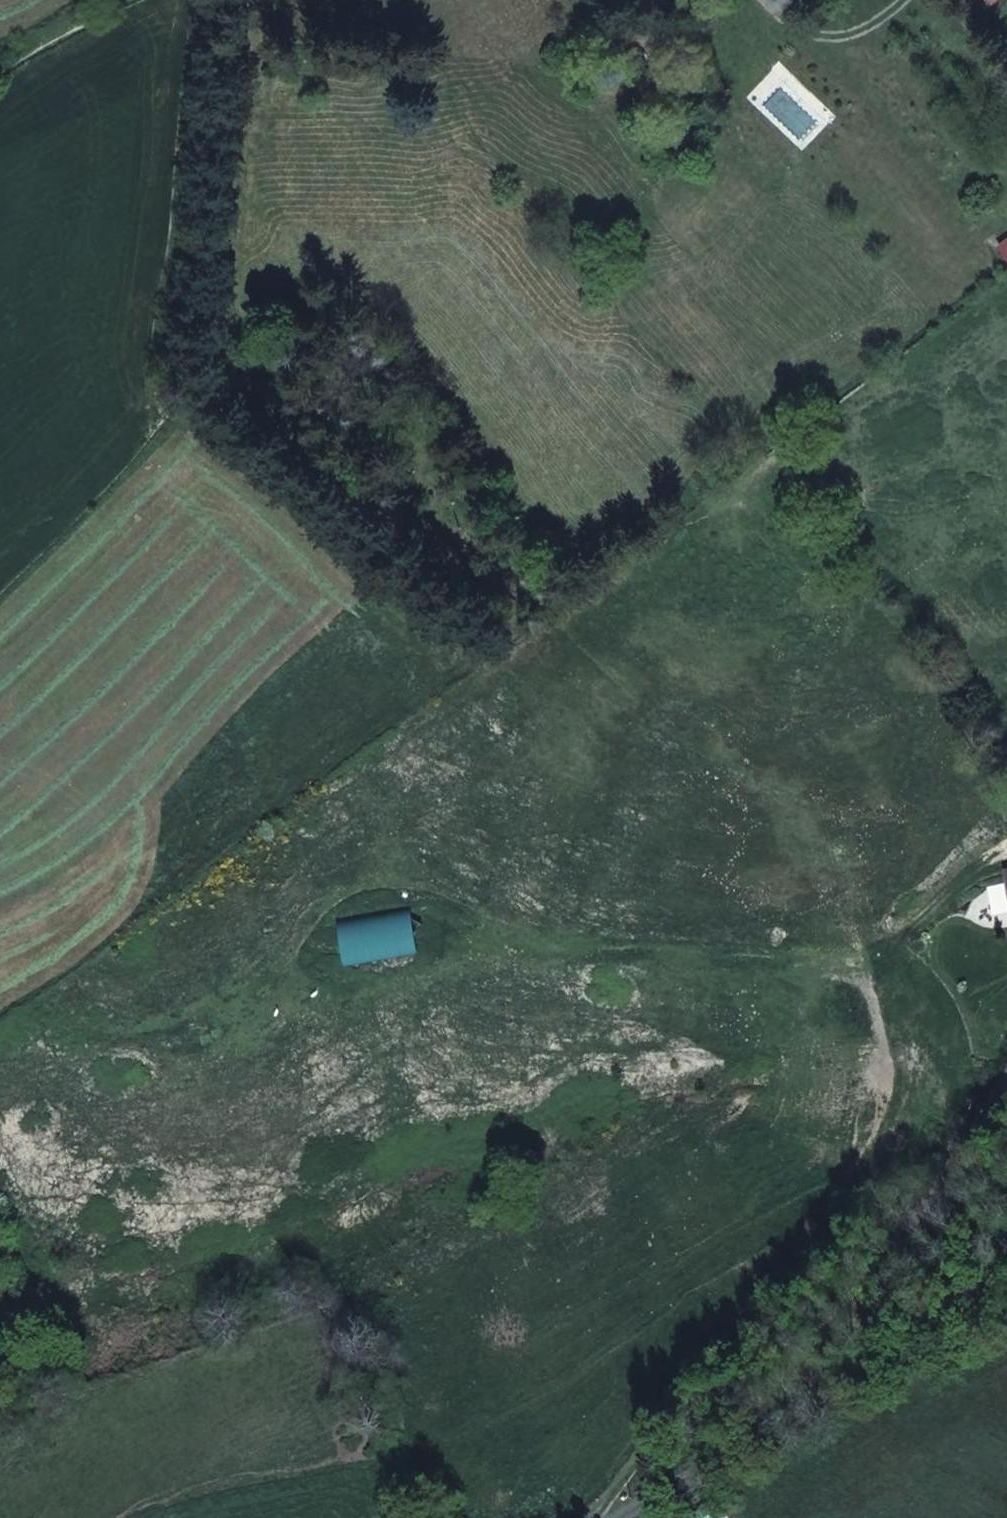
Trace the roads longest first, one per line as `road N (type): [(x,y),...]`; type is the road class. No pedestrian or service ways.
road 1 (residential): [(1006,1303),(627,1517)]
road 2 (track): [(0,73),(145,0)]

